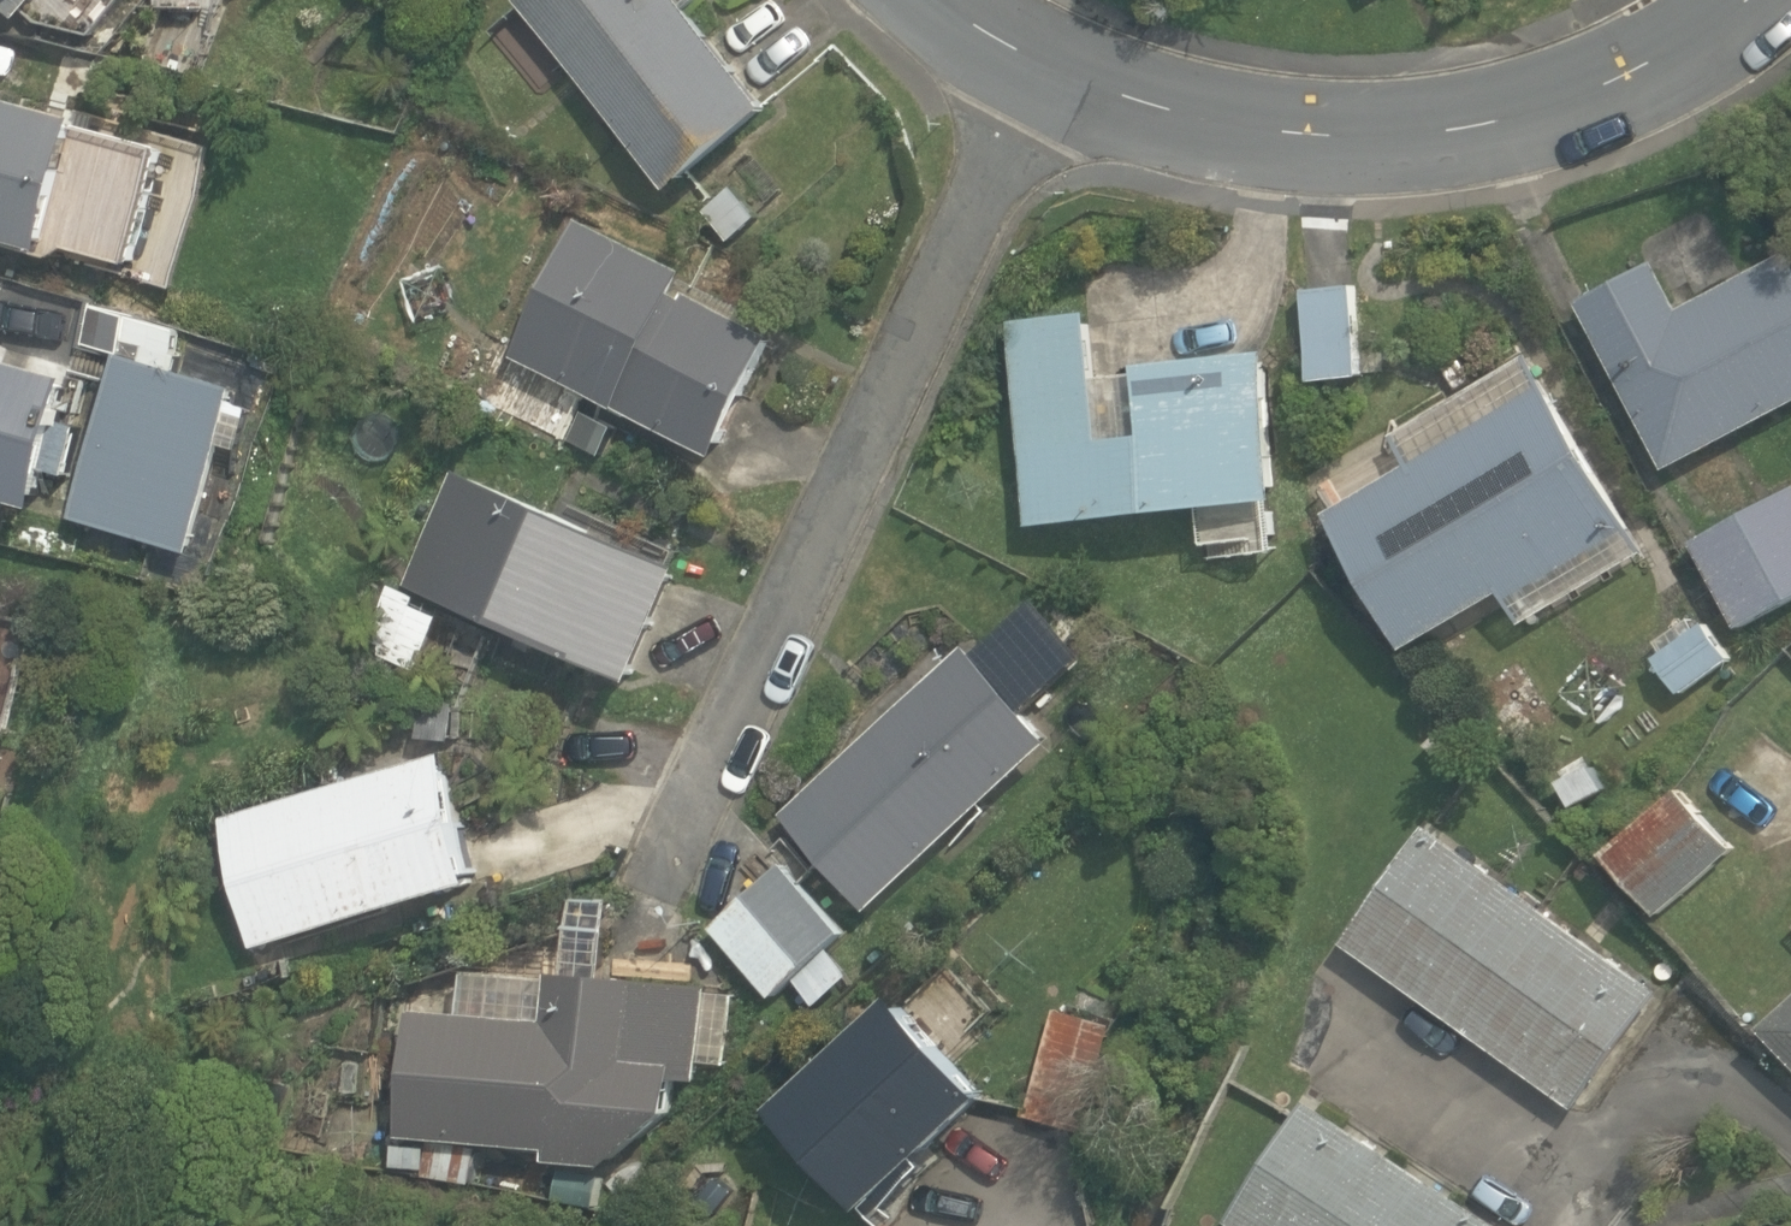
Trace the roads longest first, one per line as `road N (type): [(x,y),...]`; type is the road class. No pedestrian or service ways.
road 1 (residential): [(659,898),(1054,60)]
road 2 (residential): [(1054,60),(1247,126),(1477,142),(1632,85),(1770,0)]

